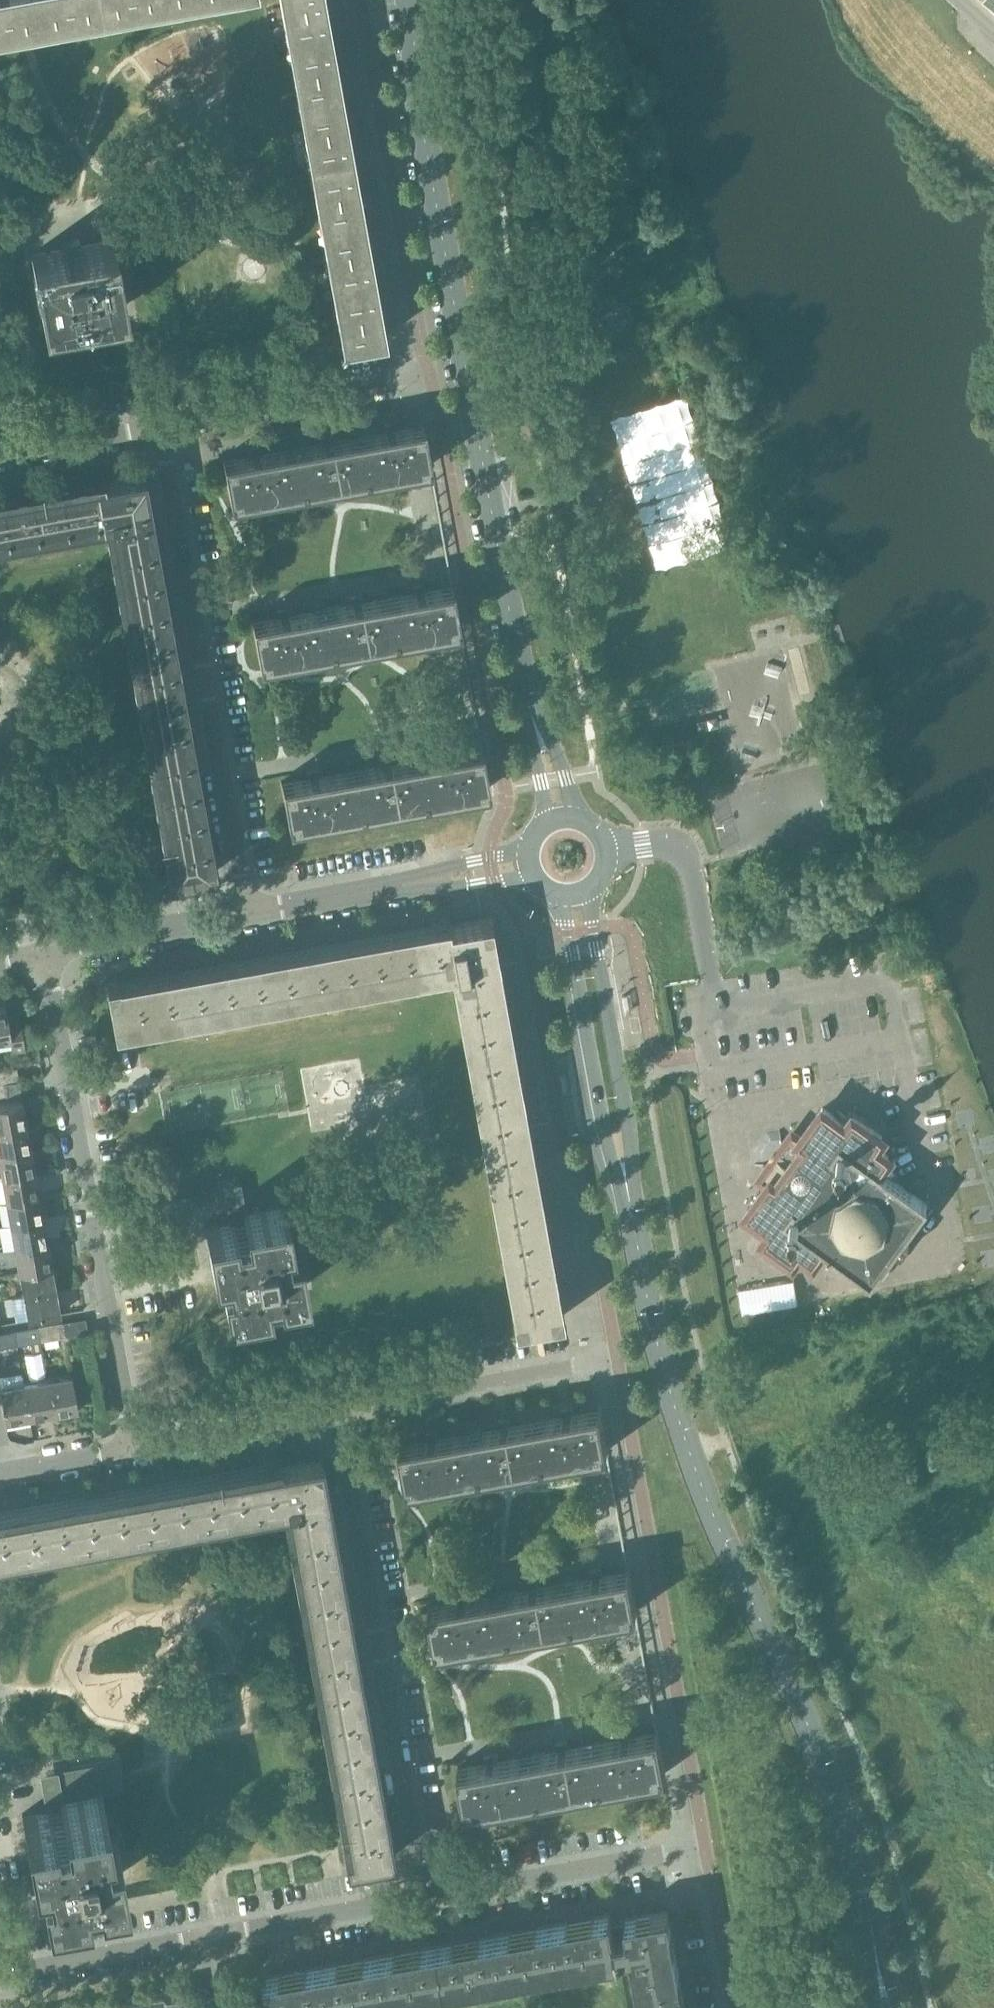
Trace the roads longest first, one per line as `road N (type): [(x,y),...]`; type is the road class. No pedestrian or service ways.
road 1 (tertiary): [(881,1968),(846,1818),(662,1356),(624,1171)]
road 2 (residential): [(158,425),(430,375),(508,786),(497,871)]
road 3 (tertiary): [(527,699),(405,0)]
road 4 (residential): [(133,1449),(47,952)]
road 5 (residential): [(248,916),(158,425)]
road 6 (residential): [(705,1844),(617,1359)]
road 7 (residential): [(430,1895),(337,1412)]
road 8 (residential): [(337,1412),(617,1359)]
road 9 (tertiary): [(563,895),(604,1129),(624,1171)]
road 10 (tertiary): [(624,1171),(628,1125),(587,891)]
road 11 (residential): [(430,1895),(705,1844)]
road 12 (residential): [(248,916),(497,871)]
road 13 (residential): [(200,1936),(430,1895)]
road 14 (residential): [(133,1449),(337,1412)]
road 15 (residential): [(47,952),(248,916)]
road 16 (residential): [(0,1974),(200,1936)]
road 17 (residential): [(705,1844),(735,2007)]
road 18 (residential): [(0,452),(158,425)]
road 19 (residential): [(7,1472),(133,1449)]
road 20 (tertiary): [(579,812),(527,699)]
road 21 (tertiary): [(527,699),(545,818)]

